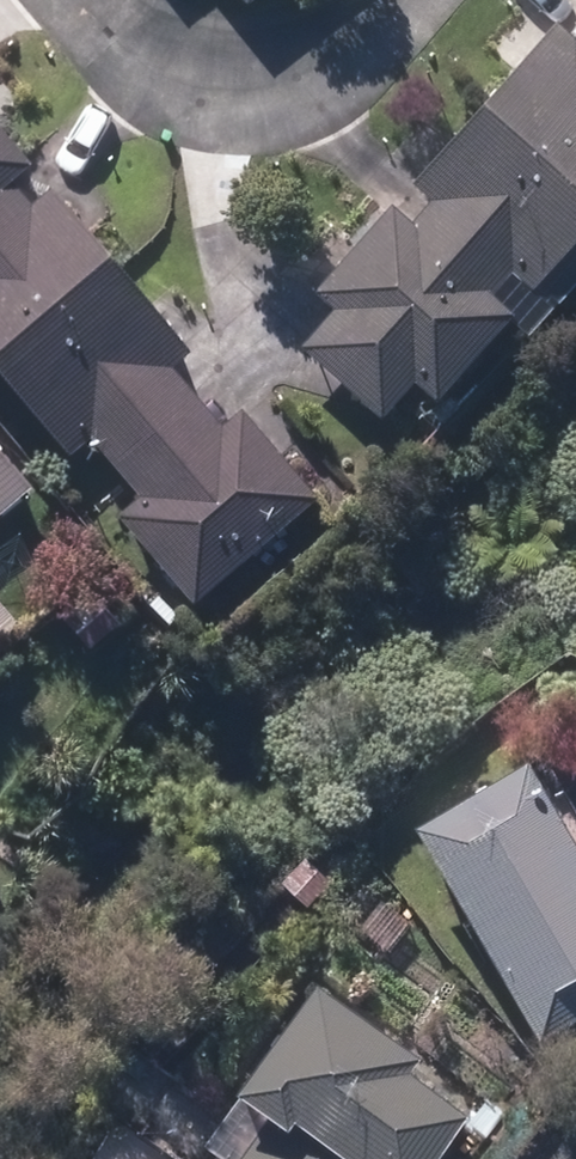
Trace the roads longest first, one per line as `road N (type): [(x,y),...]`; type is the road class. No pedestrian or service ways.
road 1 (residential): [(82,0),(130,57),(176,82),(274,95),(334,84),(410,0)]

